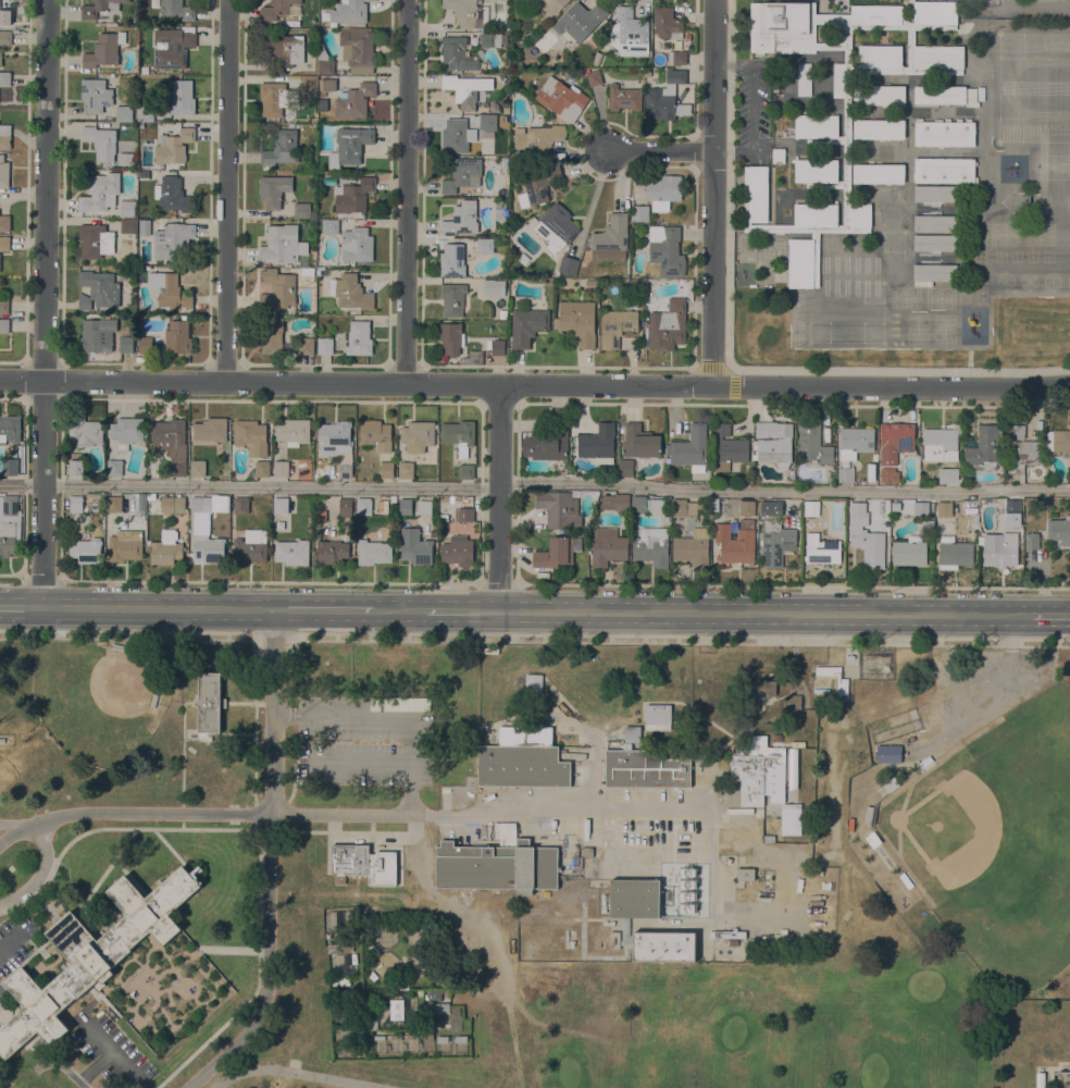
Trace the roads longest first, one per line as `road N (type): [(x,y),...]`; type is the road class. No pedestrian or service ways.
road 1 (residential): [(1069,384),(0,380)]
road 2 (tertiary): [(42,607),(47,0)]
road 3 (secondary): [(498,611),(1031,614)]
road 4 (residential): [(275,609),(268,992),(250,1030),(185,1087)]
road 5 (residential): [(713,386),(713,0)]
road 6 (residential): [(406,383),(409,0)]
road 7 (residential): [(225,382),(229,0)]
road 8 (residential): [(0,844),(51,818),(89,813),(269,815)]
road 9 (secondary): [(42,607),(275,609)]
road 10 (residential): [(498,611),(499,385)]
road 11 (residential): [(435,814),(269,815)]

